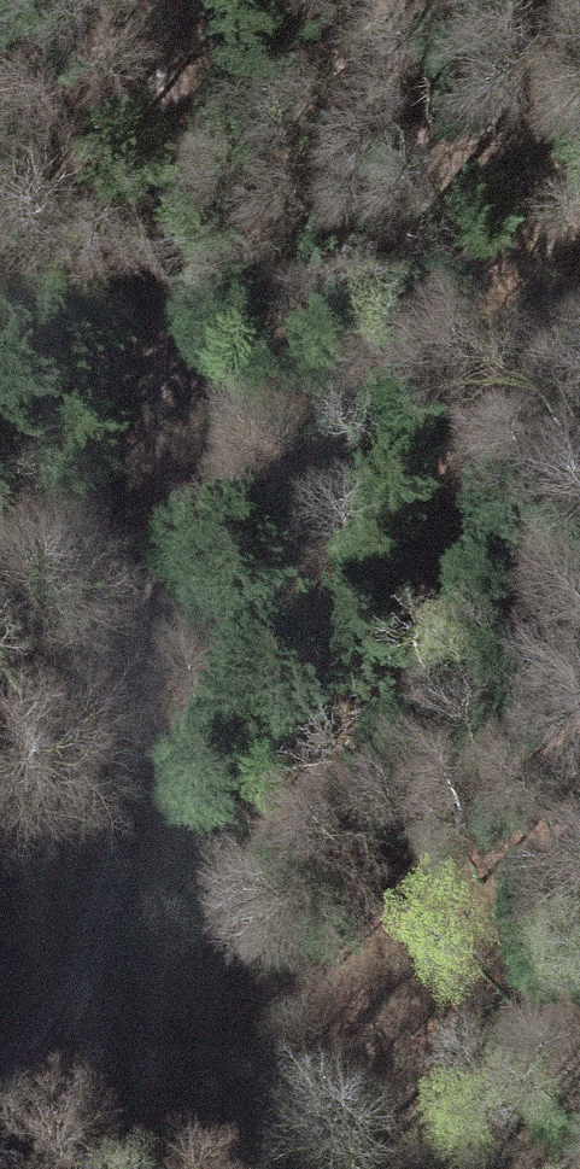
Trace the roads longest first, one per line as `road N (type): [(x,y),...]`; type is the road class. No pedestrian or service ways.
road 1 (track): [(0,1092),(51,1026),(83,941),(124,774),(157,477),(163,0)]
road 2 (track): [(8,1089),(68,1071),(117,1042),(210,950),(320,790),(418,616),(579,291)]

